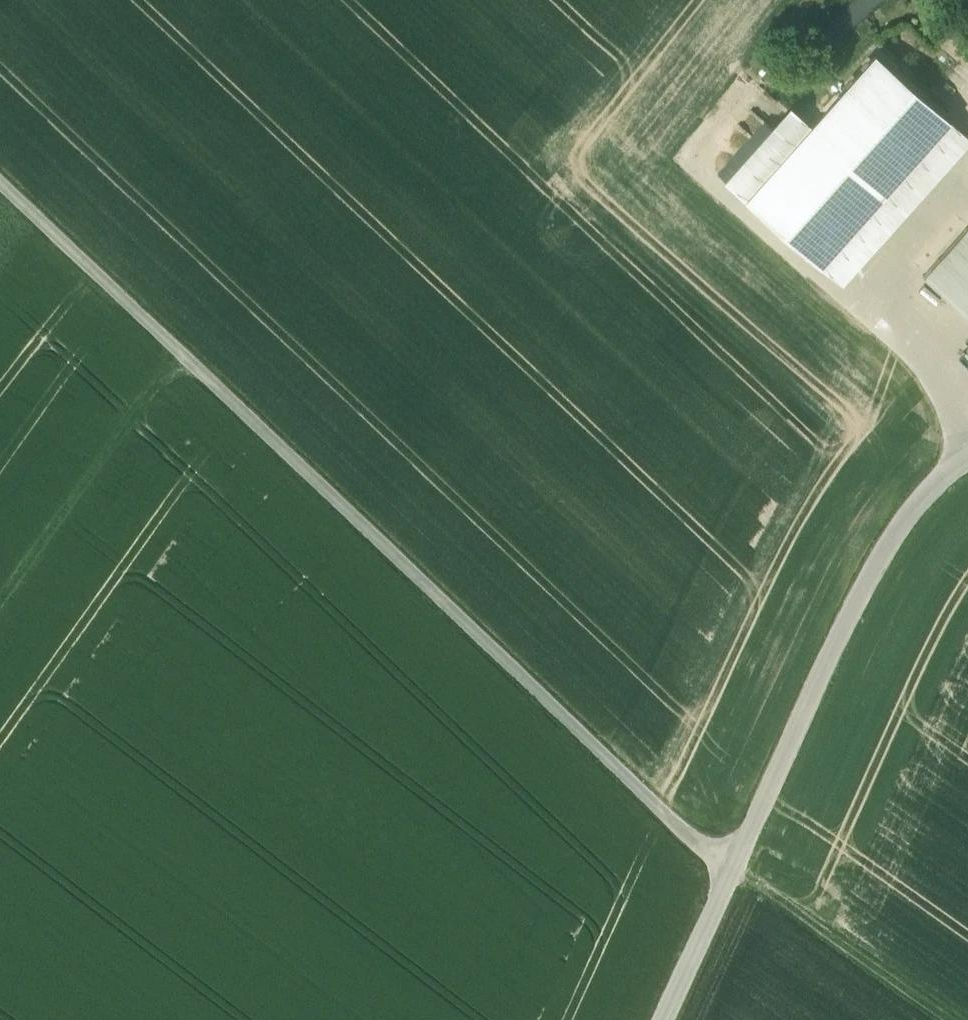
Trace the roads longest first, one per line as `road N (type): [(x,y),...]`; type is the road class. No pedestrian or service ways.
road 1 (unclassified): [(0,182),(693,839),(733,868)]
road 2 (track): [(806,0),(770,32),(693,156),(907,351),(963,462)]
road 3 (unclassified): [(733,868),(866,573),(935,481),(967,460)]
road 4 (track): [(182,358),(0,610)]
road 5 (track): [(733,868),(944,1019)]
road 6 (unclassified): [(664,1019),(733,868)]

